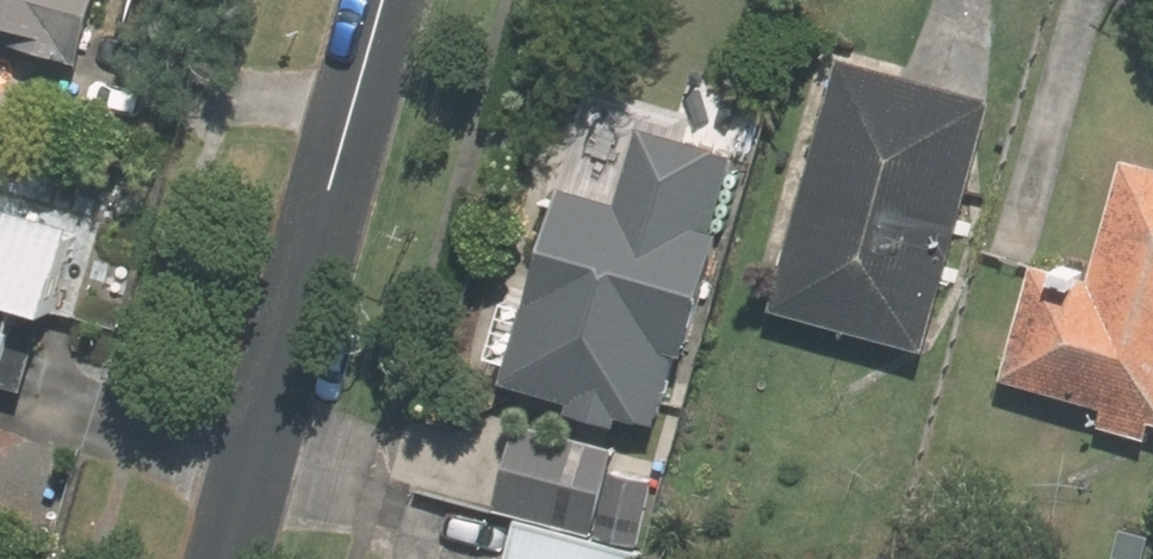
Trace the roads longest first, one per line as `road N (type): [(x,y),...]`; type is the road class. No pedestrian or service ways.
road 1 (residential): [(217,558),(373,0)]

